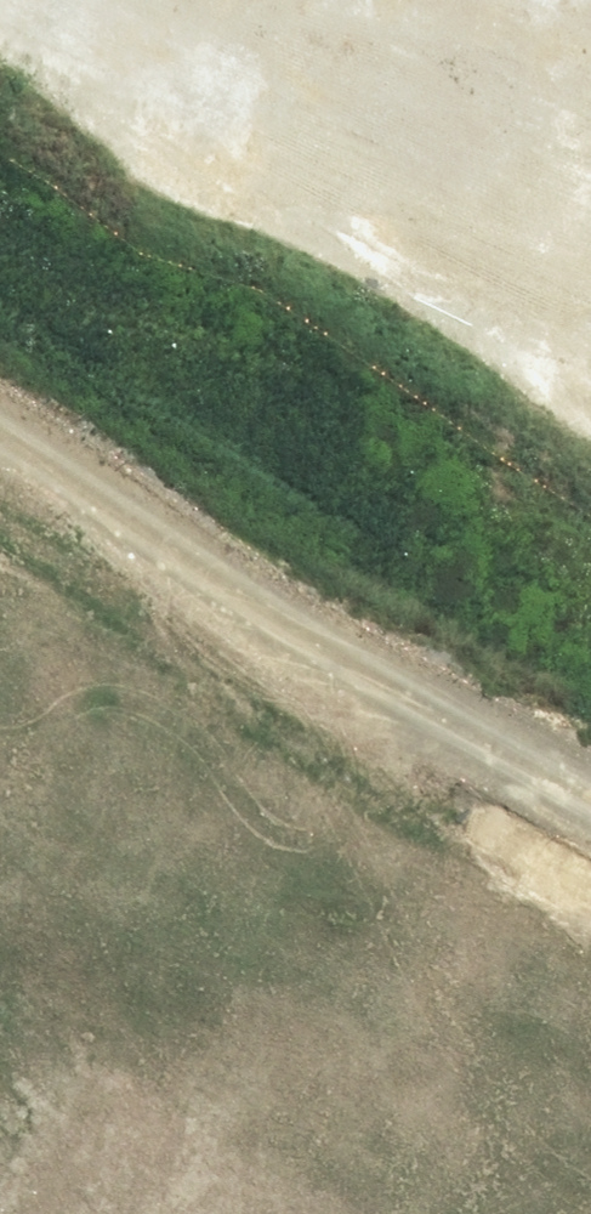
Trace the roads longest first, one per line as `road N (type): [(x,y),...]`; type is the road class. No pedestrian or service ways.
road 1 (unknown): [(0,940),(131,880),(384,633)]
road 2 (unknown): [(0,403),(384,633)]
road 3 (unknown): [(384,633),(590,322)]
road 4 (unknown): [(384,633),(590,758)]

